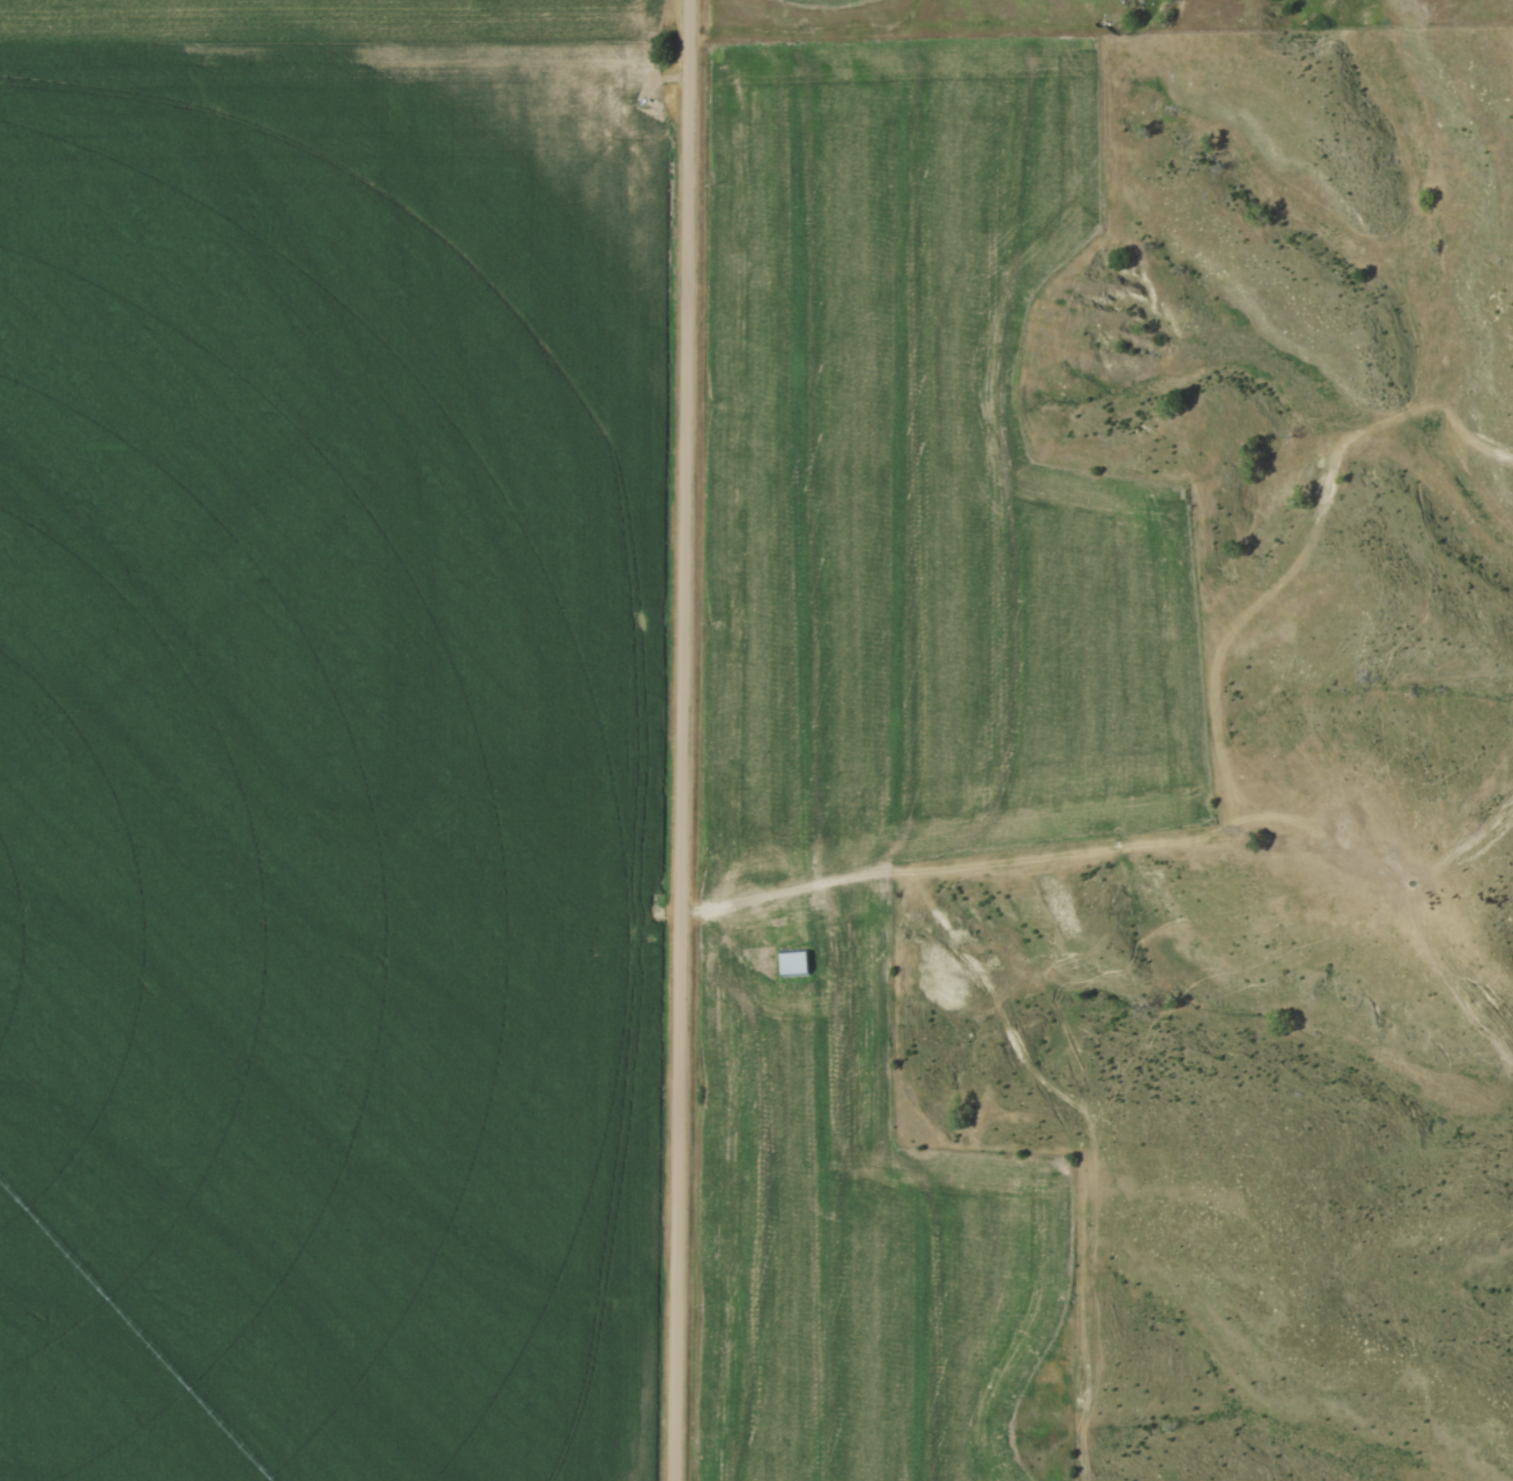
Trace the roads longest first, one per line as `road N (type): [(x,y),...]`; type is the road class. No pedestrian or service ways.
road 1 (residential): [(673,1480),(689,0)]

